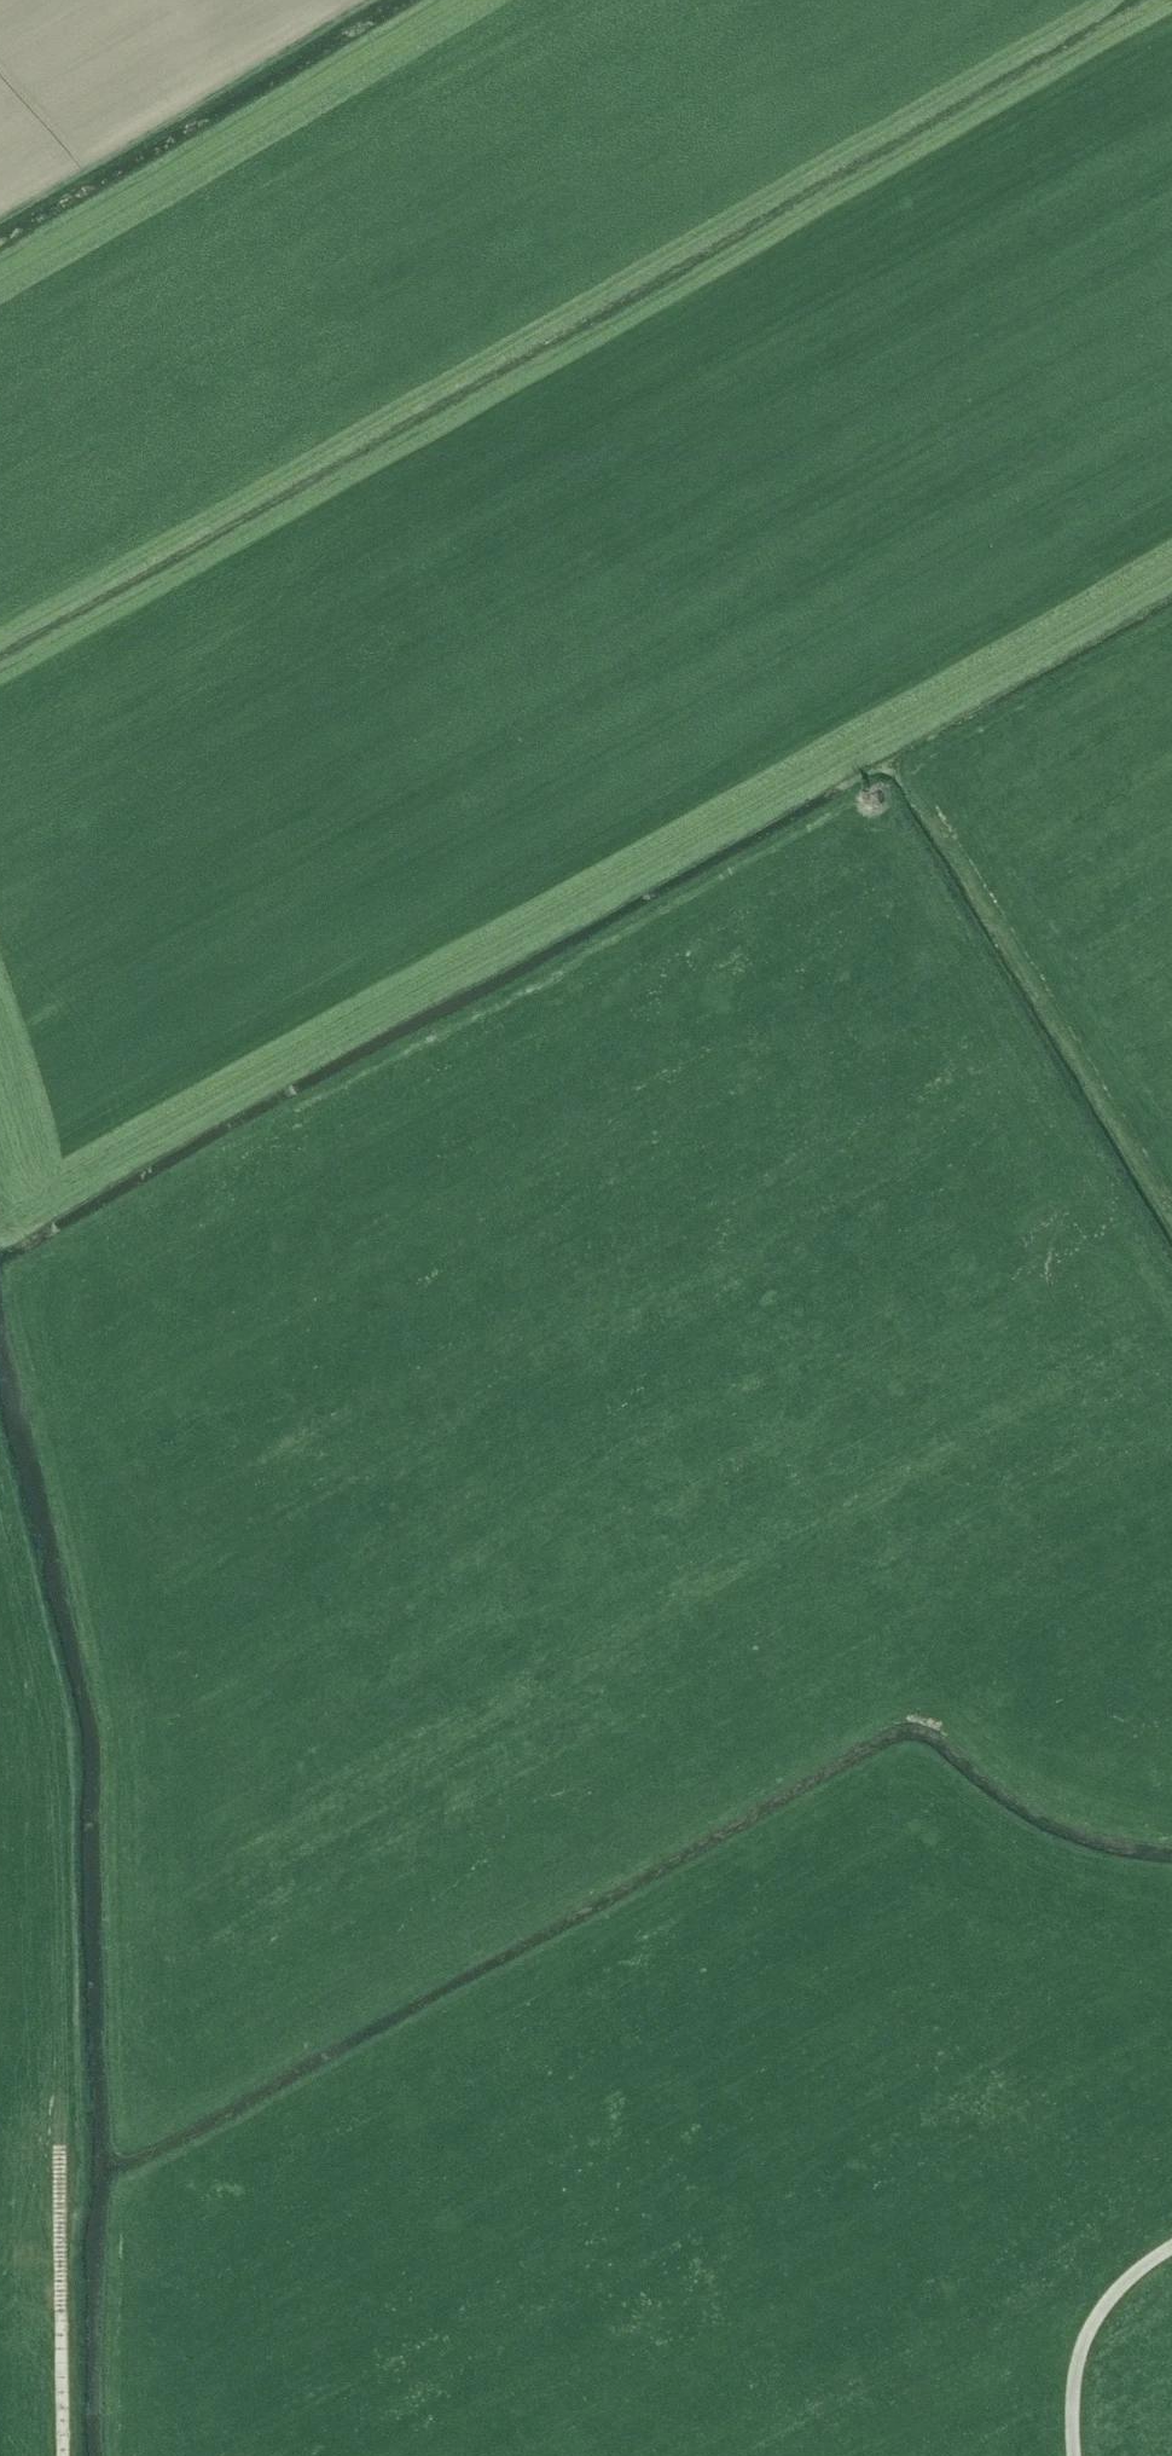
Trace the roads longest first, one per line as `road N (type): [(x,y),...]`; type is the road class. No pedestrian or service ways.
road 1 (track): [(1071,2455),(1069,2399),(1084,2336),(1126,2277),(1171,2247)]
road 2 (track): [(71,2455),(71,2315)]

